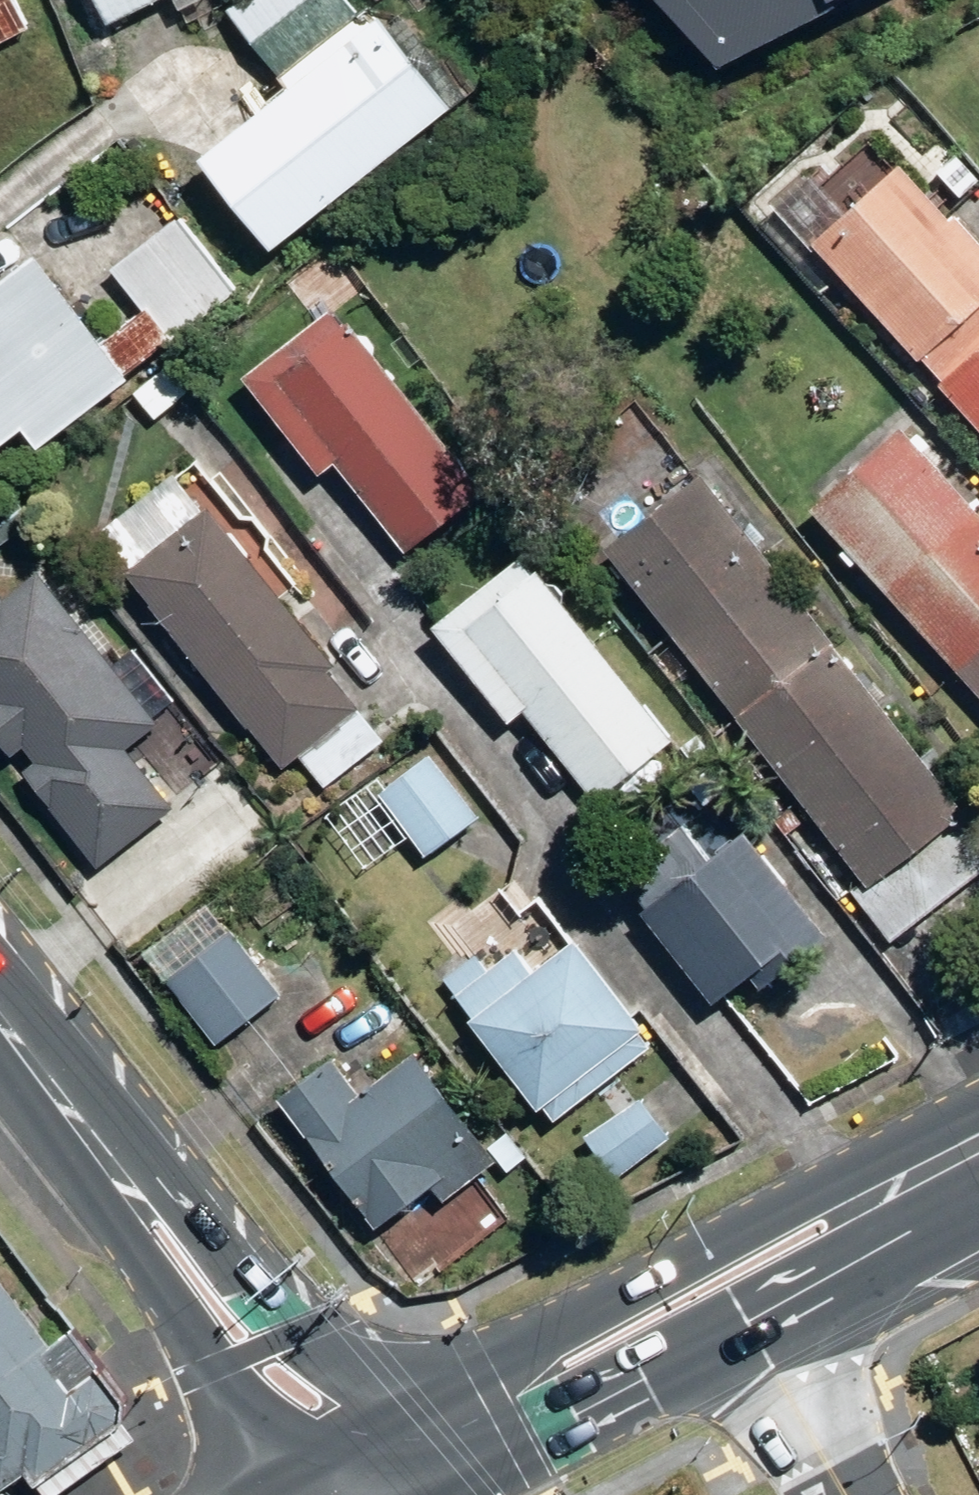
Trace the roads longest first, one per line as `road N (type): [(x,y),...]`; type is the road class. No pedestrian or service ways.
road 1 (tertiary): [(132,1189),(240,1270),(284,1332),(450,1393)]
road 2 (tertiary): [(294,1476),(212,1364),(132,1189)]
road 3 (secondary): [(450,1393),(708,1256)]
road 4 (secondary): [(703,1363),(464,1494)]
road 5 (secondary): [(708,1256),(803,1205),(942,1177)]
road 6 (tertiary): [(0,1014),(132,1189)]
road 7 (secondary): [(942,1177),(796,1319)]
road 8 (tertiary): [(796,1319),(846,1399),(863,1494)]
road 9 (secondary): [(294,1476),(450,1393)]
road 10 (tertiary): [(819,1494),(703,1363)]

